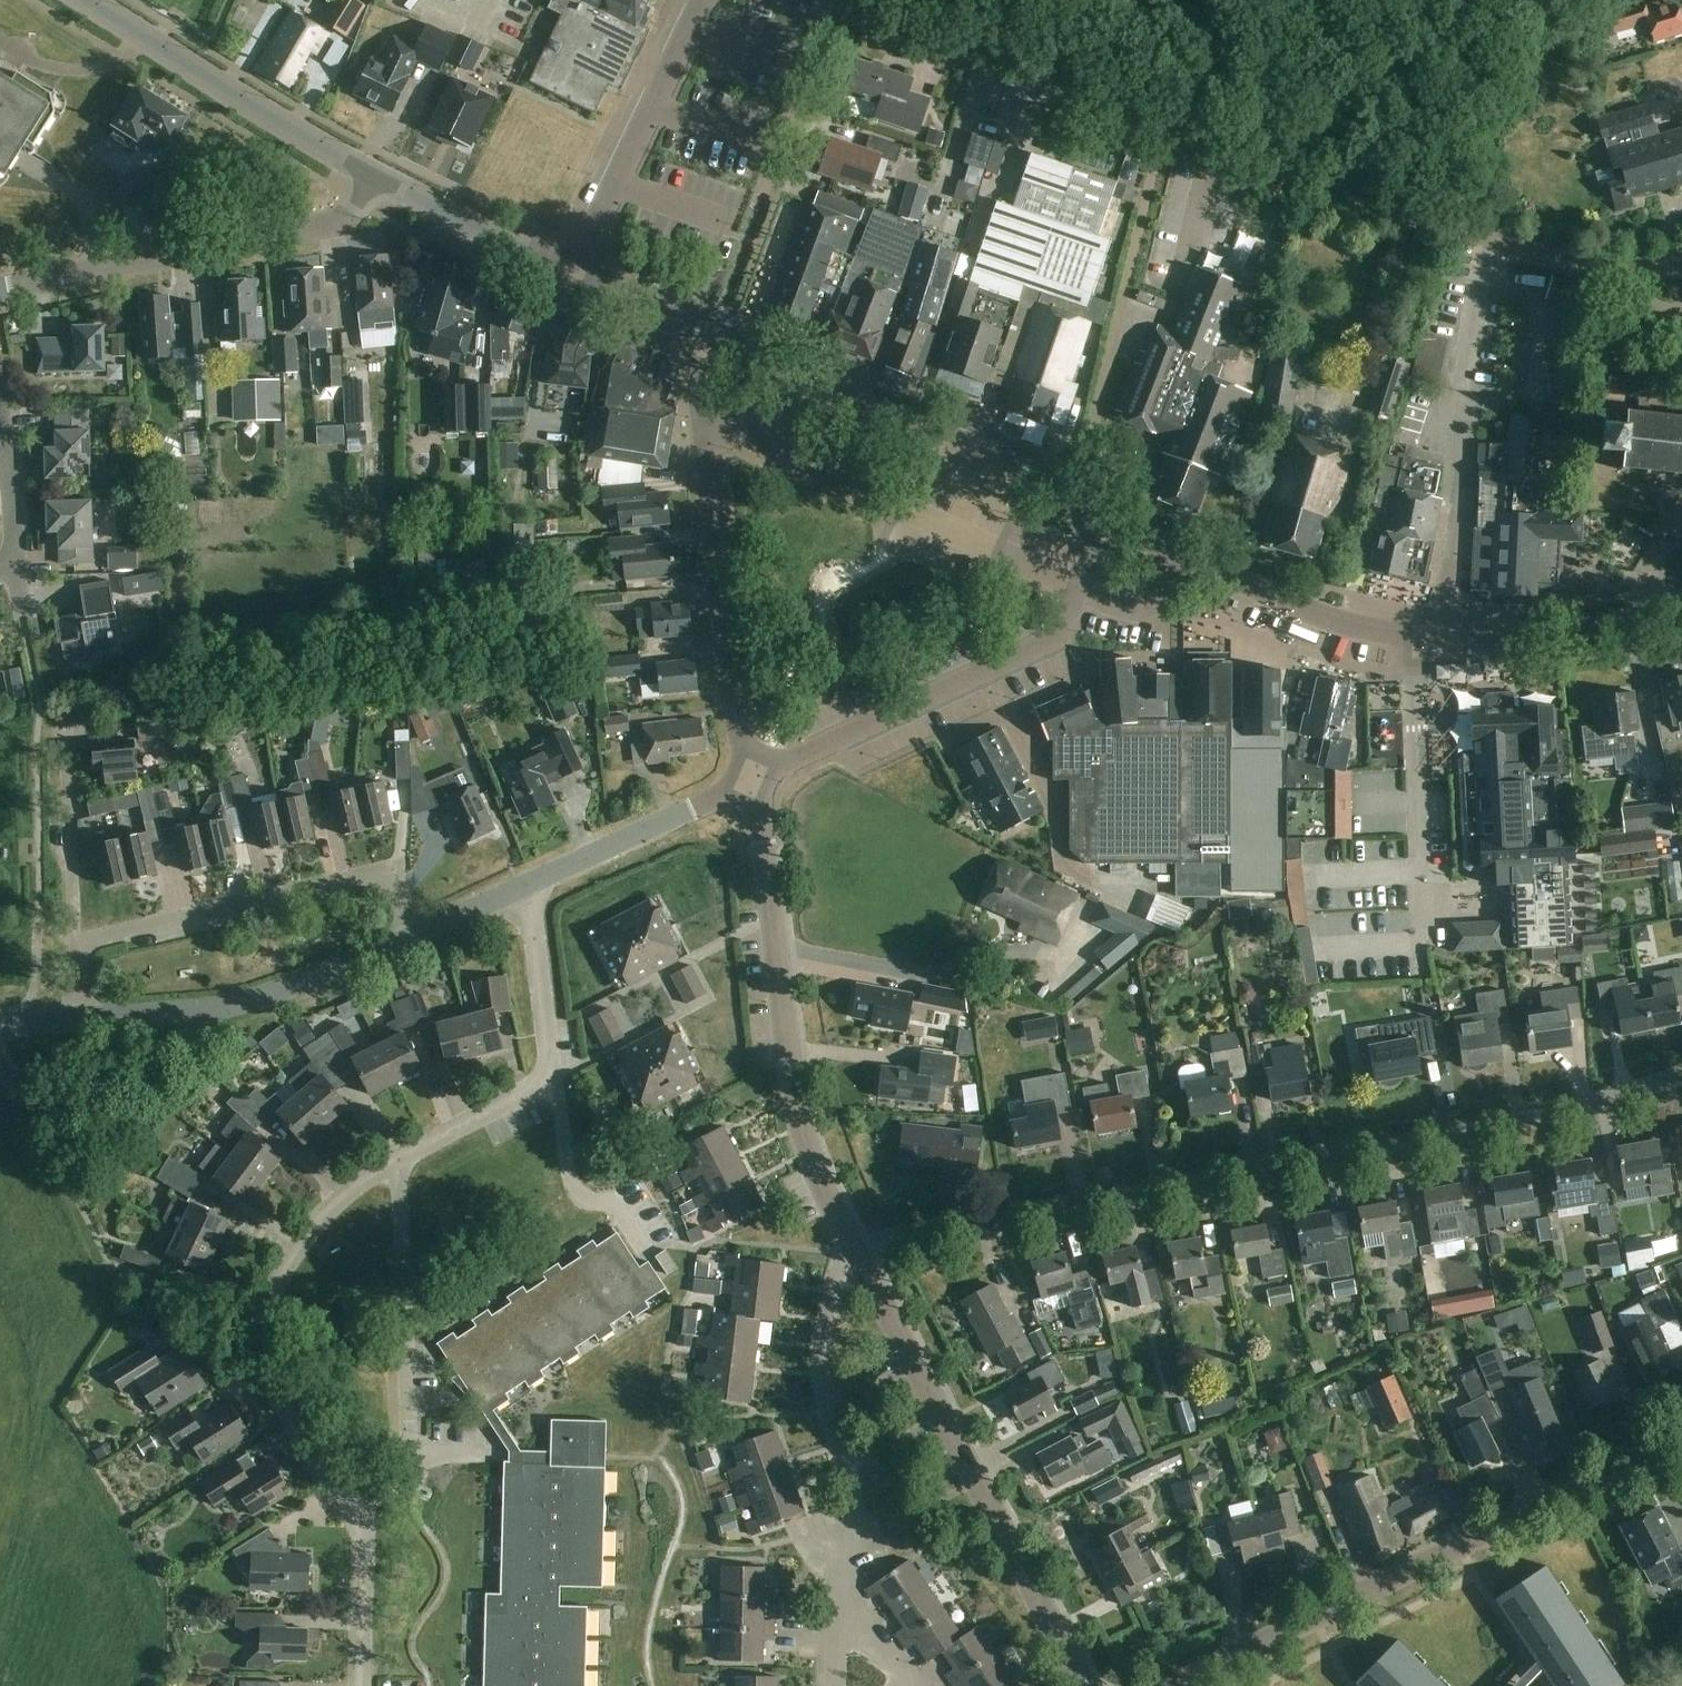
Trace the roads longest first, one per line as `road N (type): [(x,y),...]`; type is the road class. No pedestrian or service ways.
road 1 (residential): [(1681,269),(1620,274),(1552,258),(826,1)]
road 2 (residential): [(857,1255),(889,1238),(976,1221),(1536,1122),(1681,1078)]
road 3 (secondary): [(1681,604),(1588,626),(1417,634),(1310,608),(1111,523)]
road 4 (unclassified): [(1681,1439),(1179,1685)]
road 5 (unclassified): [(857,1255),(793,1105),(756,779)]
road 6 (unclassified): [(1078,1685),(857,1255)]
road 7 (unclassified): [(756,779),(1045,645),(1063,627),(1111,523)]
road 8 (unclassified): [(756,779),(732,686),(693,361),(706,331)]
road 9 (secondary): [(1111,523),(706,331)]
road 10 (residential): [(362,1511),(338,1491),(270,1386),(263,1342),(278,1282),(300,1244),(356,1185),(400,1162)]
road 11 (unclassified): [(0,290),(336,222),(355,201),(363,168)]
road 12 (residential): [(837,1627),(862,1535),(820,1383),(820,1355),(840,1267),(857,1255)]
road 13 (residential): [(414,934),(391,871),(76,943)]
road 14 (secondary): [(706,331),(363,168)]
road 15 (residential): [(400,1162),(411,1447),(401,1478),(362,1511)]
road 16 (unclassified): [(85,1018),(244,1004),(414,934)]
road 17 (secondary): [(363,168),(90,0)]
road 18 (unclassified): [(528,889),(756,779)]
road 19 (residential): [(655,1250),(619,1209),(576,1195),(554,1077)]
road 20 (residential): [(554,1077),(528,889)]
road 21 (residential): [(400,1162),(554,1077)]
road 22 (residential): [(359,1685),(362,1511)]
road 23 (residential): [(0,421),(14,569)]
road 24 (unclassified): [(414,934),(528,889)]
road 25 (residential): [(76,943),(76,821)]

